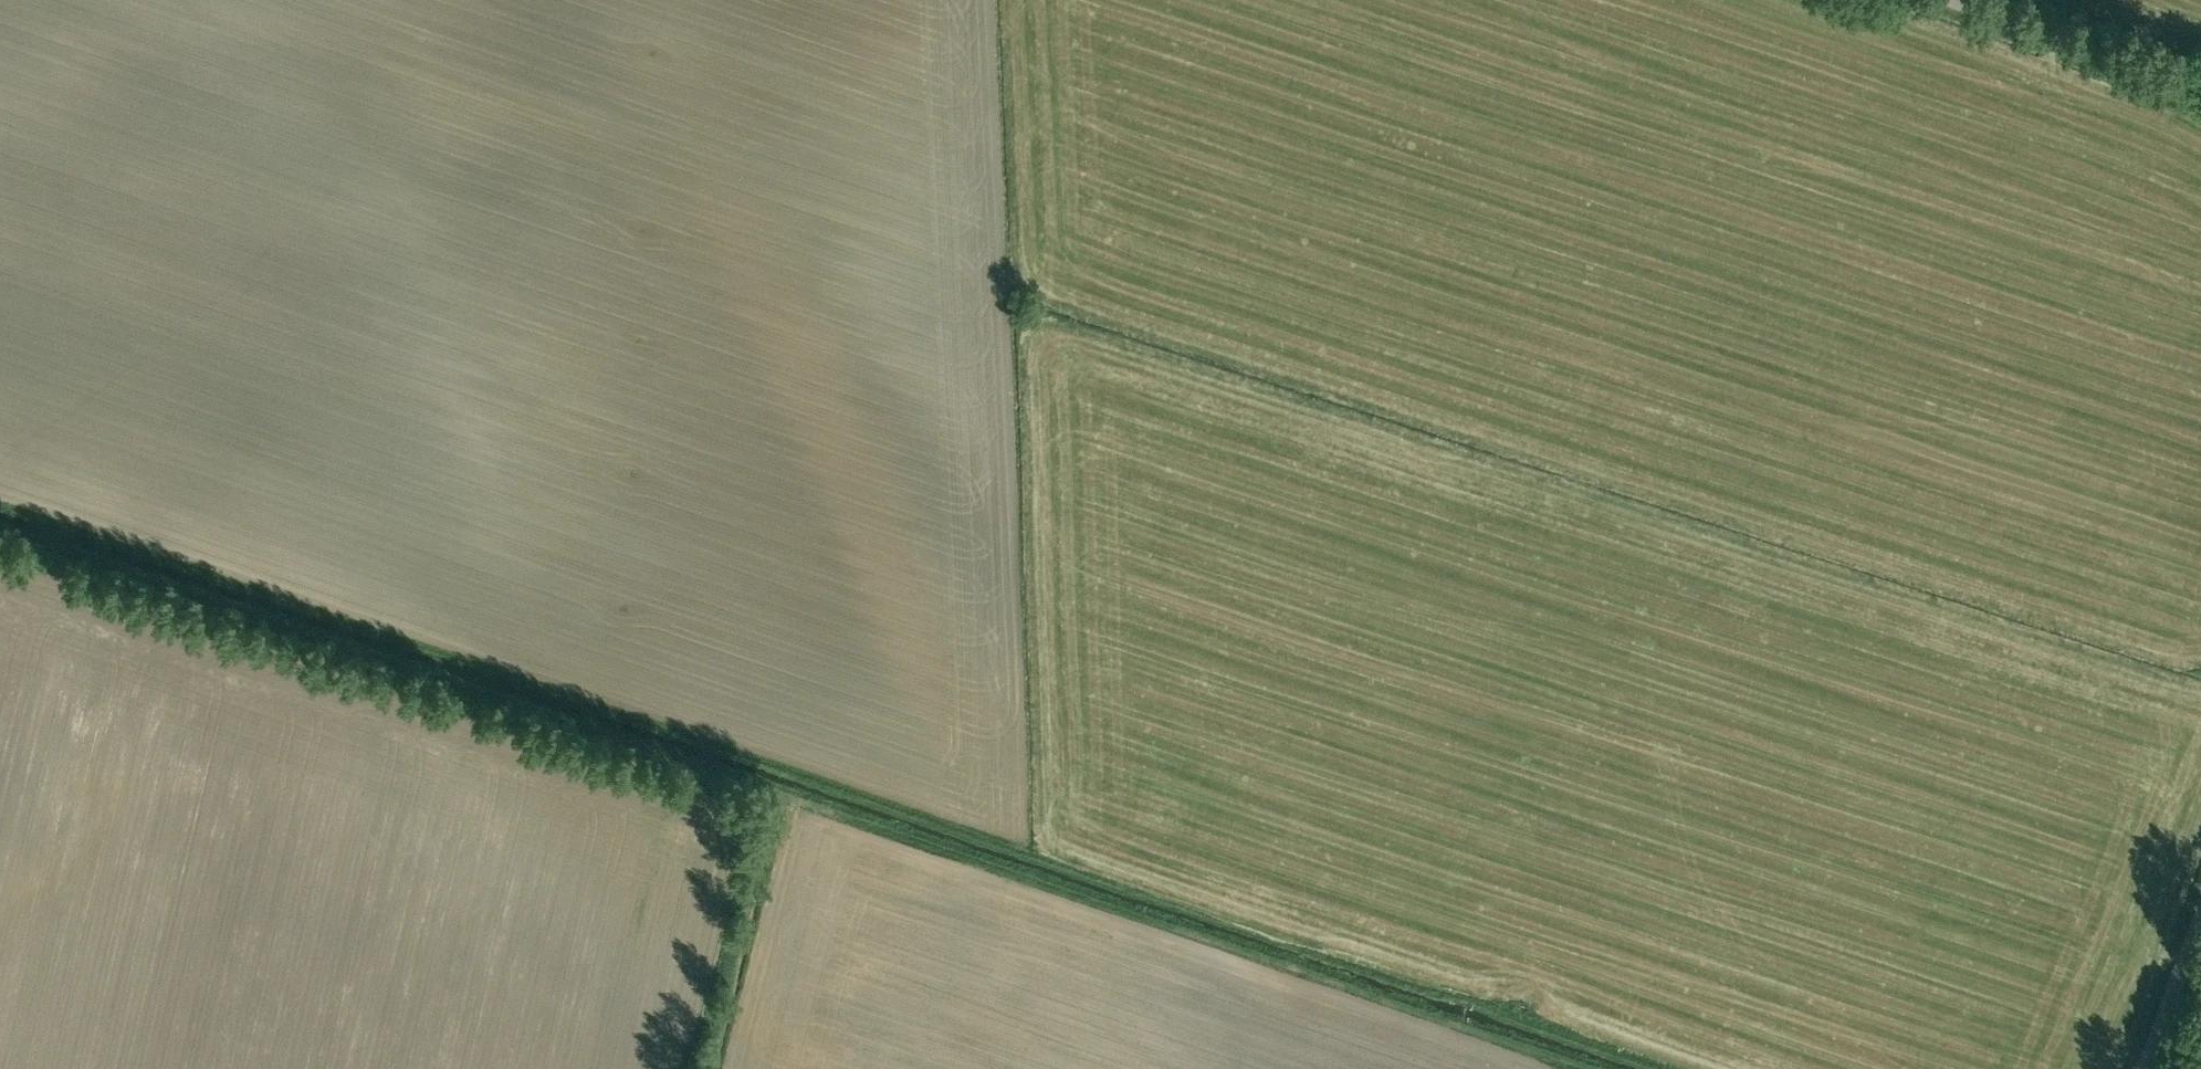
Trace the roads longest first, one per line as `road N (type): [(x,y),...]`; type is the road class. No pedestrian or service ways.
road 1 (unclassified): [(2200,94),(1958,0)]
road 2 (unclassified): [(2141,1068),(2200,913)]

